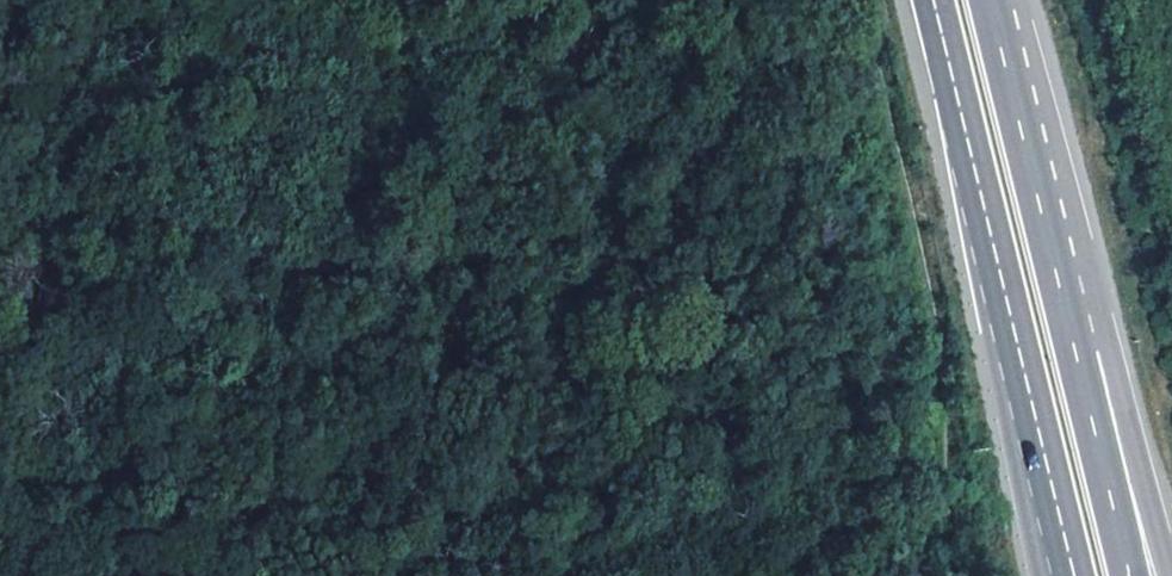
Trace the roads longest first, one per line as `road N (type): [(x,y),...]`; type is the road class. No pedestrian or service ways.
road 1 (motorway): [(932,0),(1073,575)]
road 2 (track): [(947,575),(927,287),(858,0)]
road 3 (motorway): [(1065,311),(988,0)]
road 4 (motorway): [(1171,574),(1110,349),(1065,311)]
road 5 (motorway): [(1130,575),(1065,311)]

